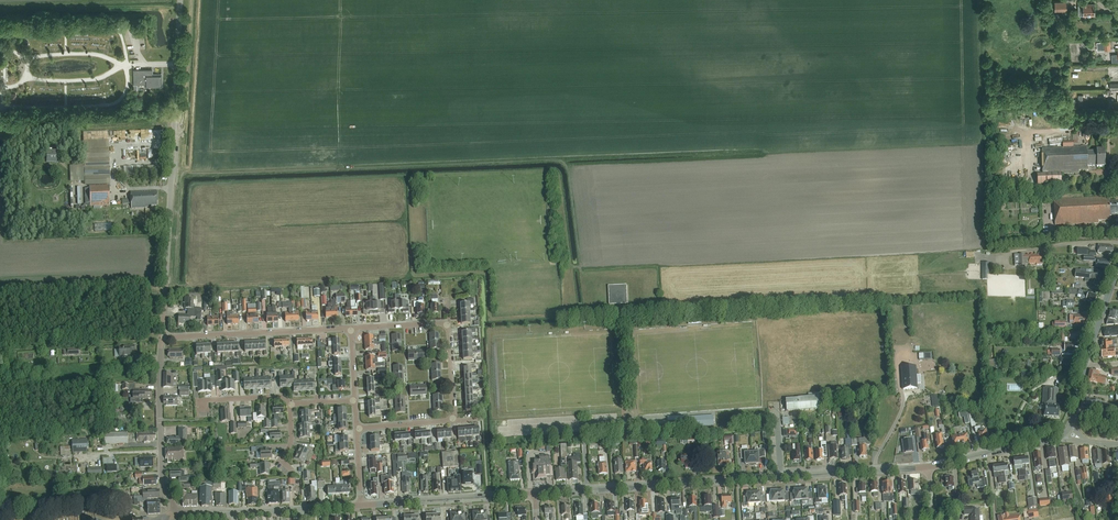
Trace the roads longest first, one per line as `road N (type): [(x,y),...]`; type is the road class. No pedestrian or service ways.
road 1 (tertiary): [(534,493),(928,467)]
road 2 (unclassified): [(162,338),(180,0)]
road 3 (residential): [(162,338),(352,329)]
road 4 (unclassified): [(173,517),(162,482),(162,338)]
road 5 (tertiary): [(359,506),(534,493)]
road 6 (tertiary): [(928,467),(1063,435)]
road 7 (tertiary): [(235,512),(359,506)]

